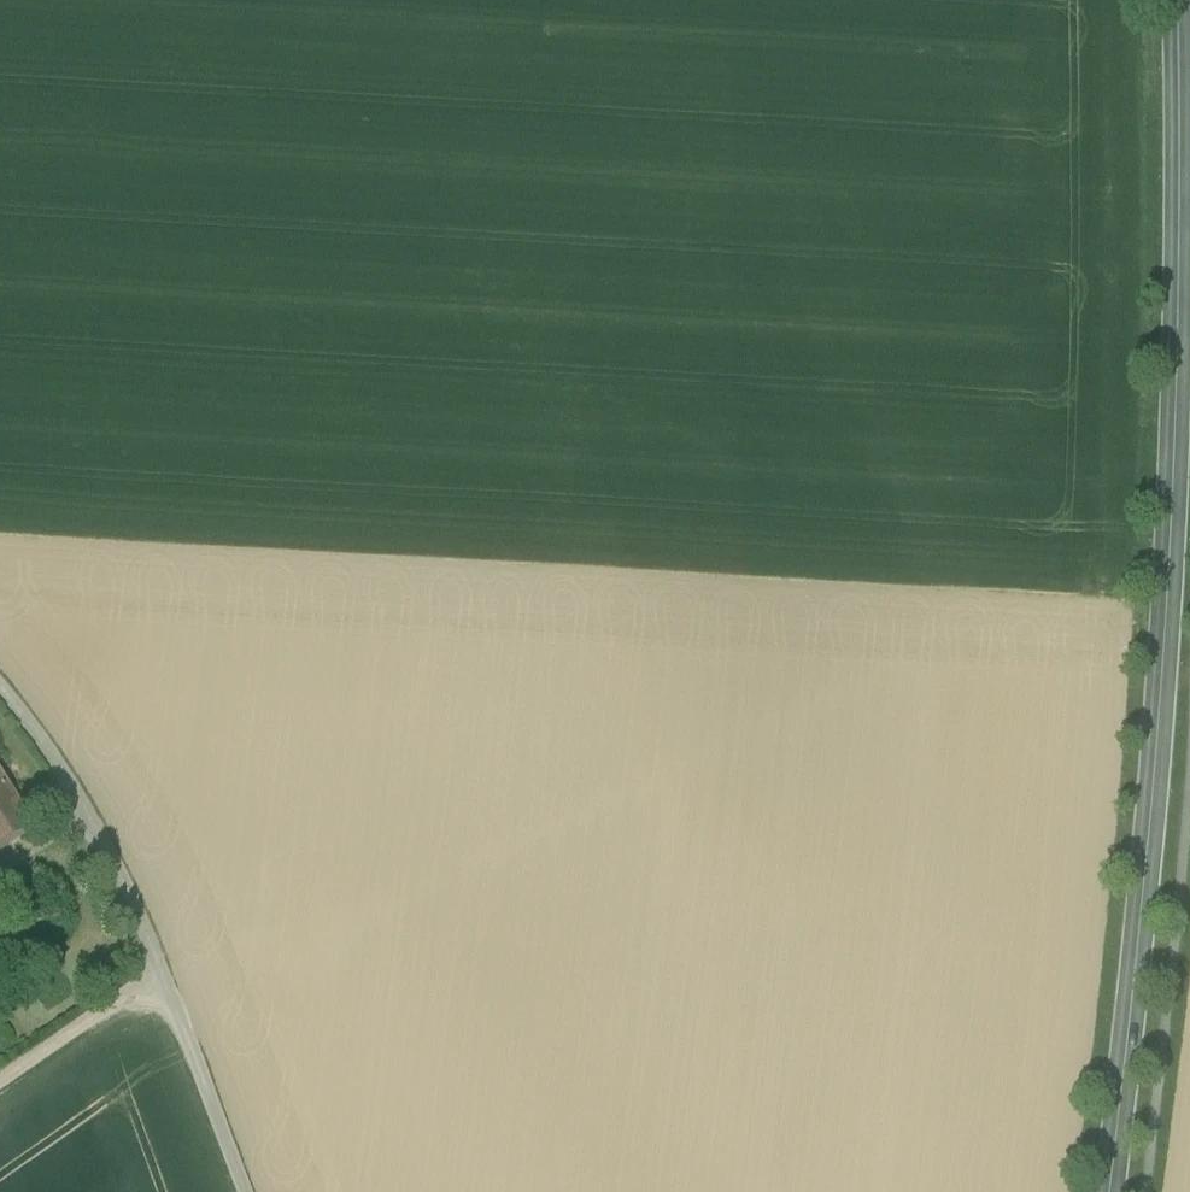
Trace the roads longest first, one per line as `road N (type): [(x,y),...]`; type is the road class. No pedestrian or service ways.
road 1 (secondary): [(1116,1191),(1162,767),(1177,0)]
road 2 (unclassified): [(247,1191),(118,866),(34,730),(0,693)]
road 3 (track): [(159,972),(0,1083)]

